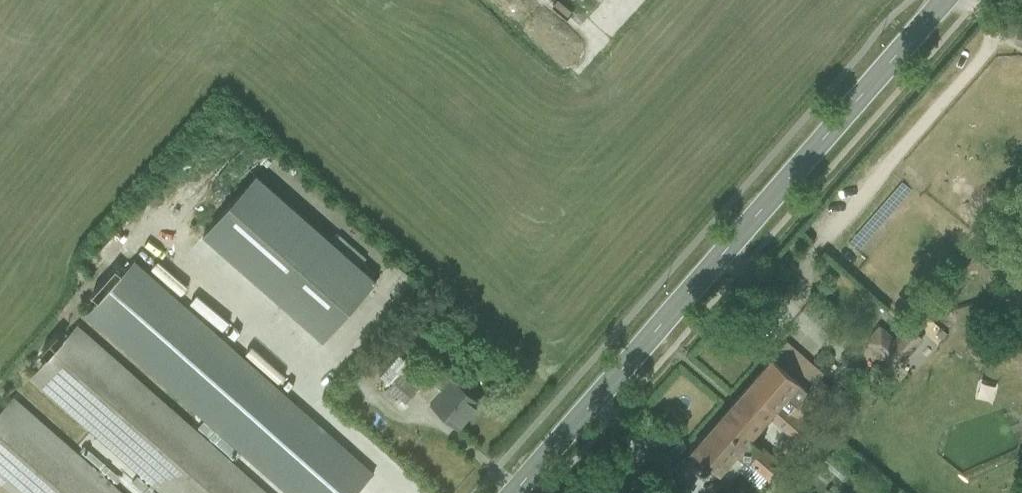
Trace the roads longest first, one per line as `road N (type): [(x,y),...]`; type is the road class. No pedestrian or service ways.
road 1 (primary): [(946,0),(516,492)]

